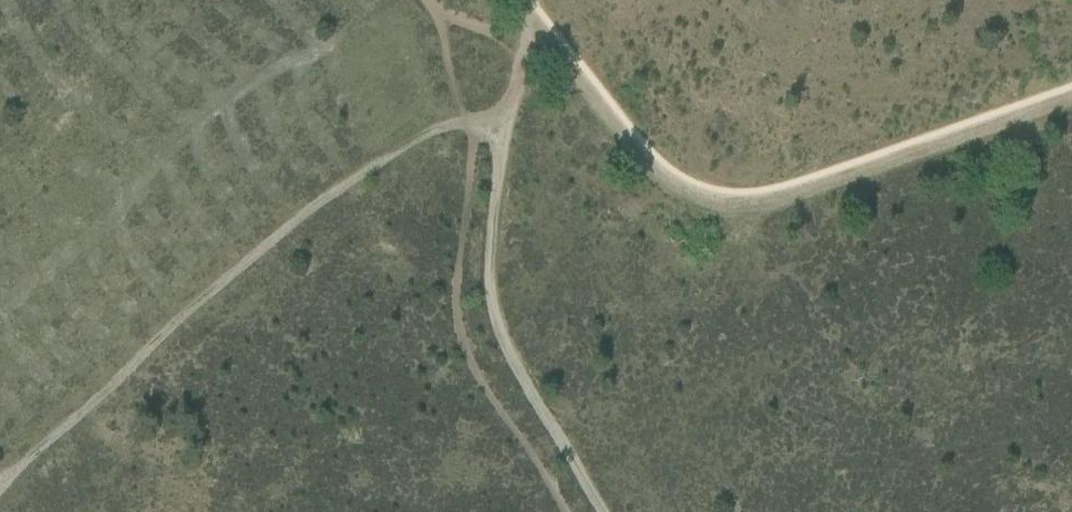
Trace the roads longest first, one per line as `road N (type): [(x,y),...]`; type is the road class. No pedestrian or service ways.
road 1 (track): [(1071,96),(778,197),(717,202),(655,170),(526,12)]
road 2 (track): [(506,121),(464,122),(416,141),(321,200),(0,491)]
road 3 (track): [(599,511),(494,318),(488,272),(506,121)]

